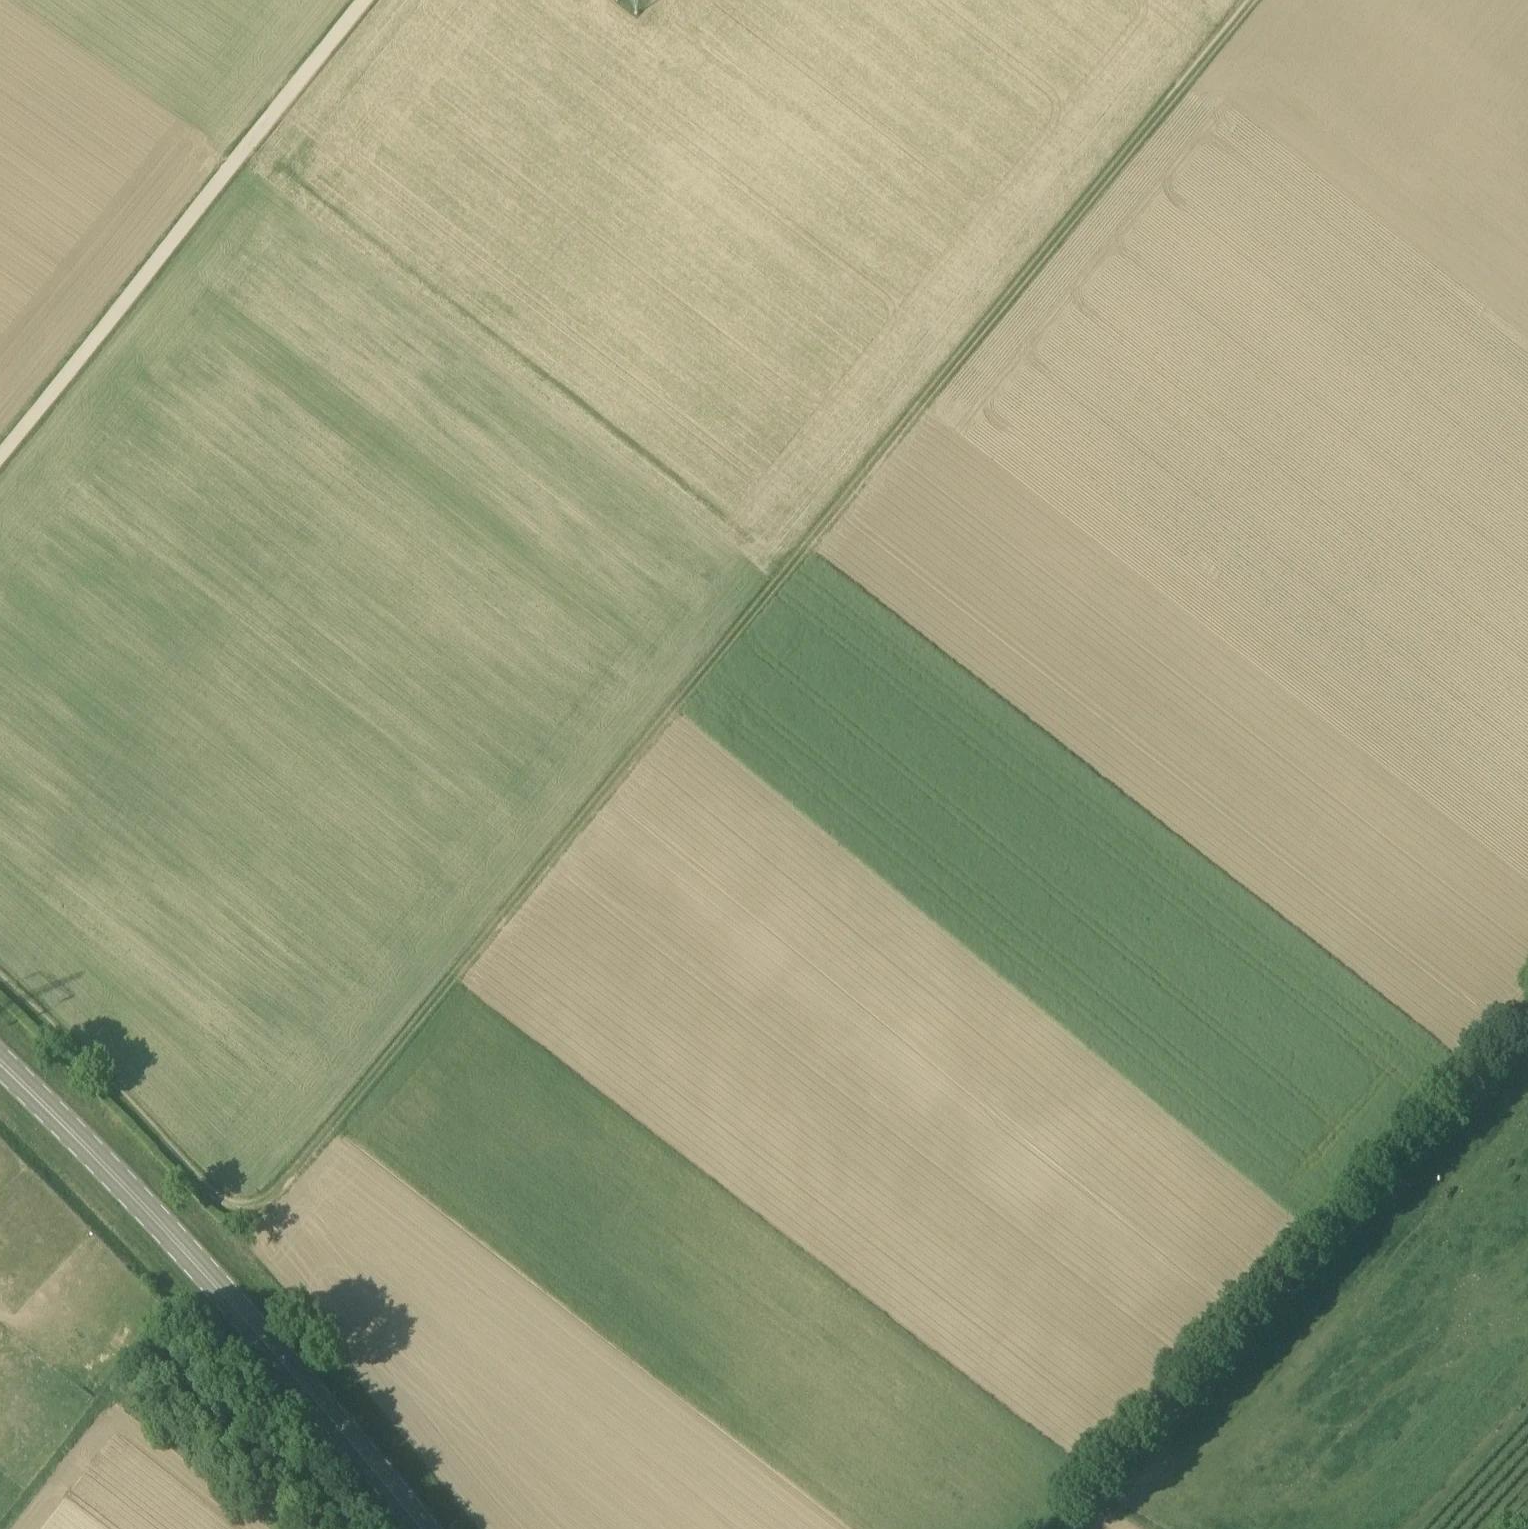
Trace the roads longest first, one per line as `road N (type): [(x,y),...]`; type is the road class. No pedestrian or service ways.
road 1 (track): [(0,979),(123,1095),(225,1208),(251,1211),(275,1196),(1248,0)]
road 2 (track): [(1527,1034),(1071,1528)]
road 3 (primary): [(422,1528),(244,1319),(0,1064)]
road 4 (track): [(371,0),(0,451)]

